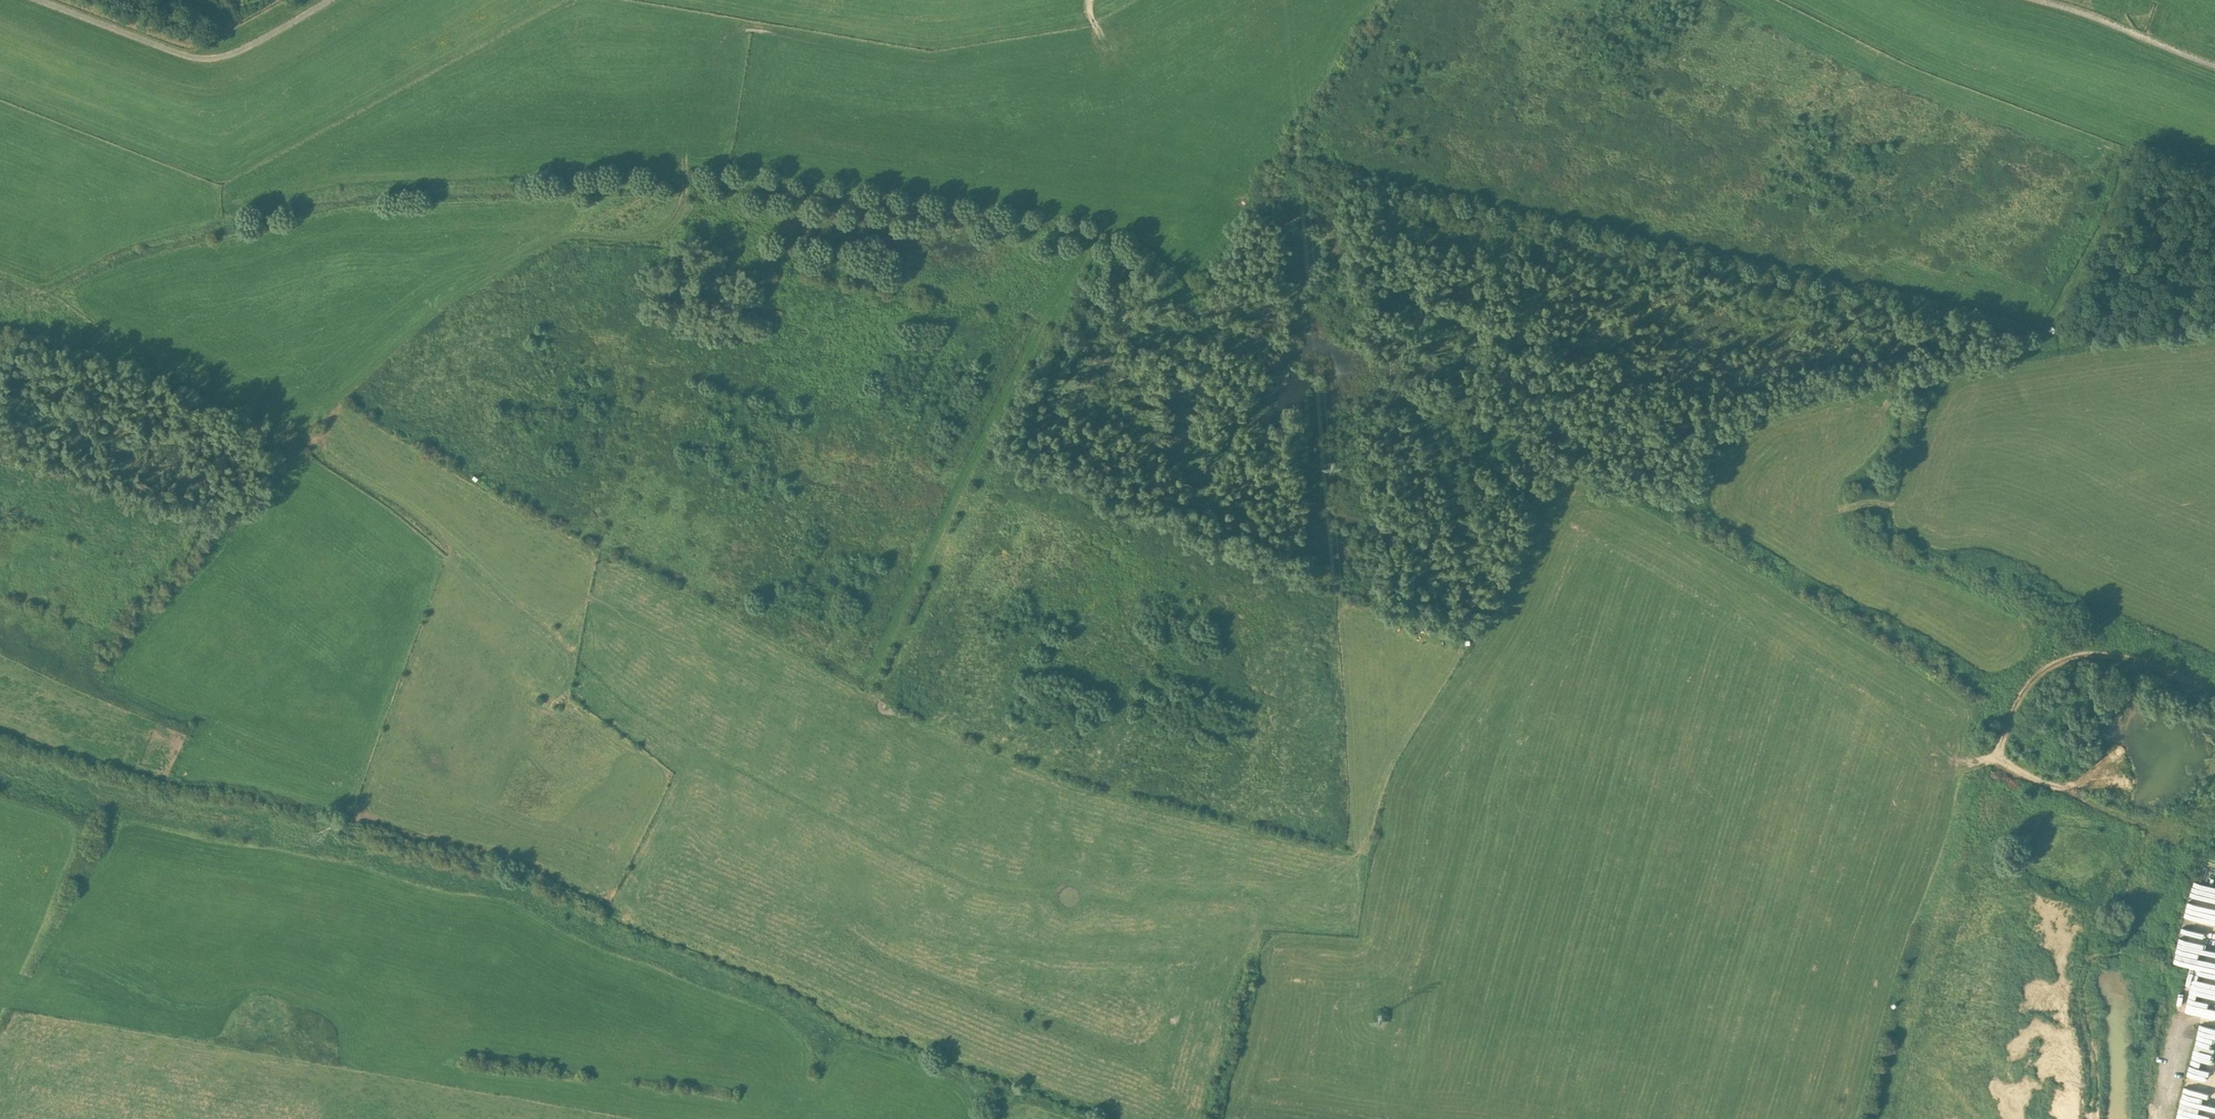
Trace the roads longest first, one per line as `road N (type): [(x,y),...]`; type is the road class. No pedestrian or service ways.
road 1 (track): [(2214,684),(2096,654),(2054,665),(2028,687),(2006,727),(2005,762),(2143,825),(2147,837),(2102,889),(2093,939)]
road 2 (track): [(40,0),(165,51),(210,59),(331,0)]
road 3 (track): [(1091,0),(1115,112),(1113,188),(1095,250)]
road 4 (track): [(0,667),(103,715),(184,739)]
road 5 (track): [(2036,0),(2214,66)]

